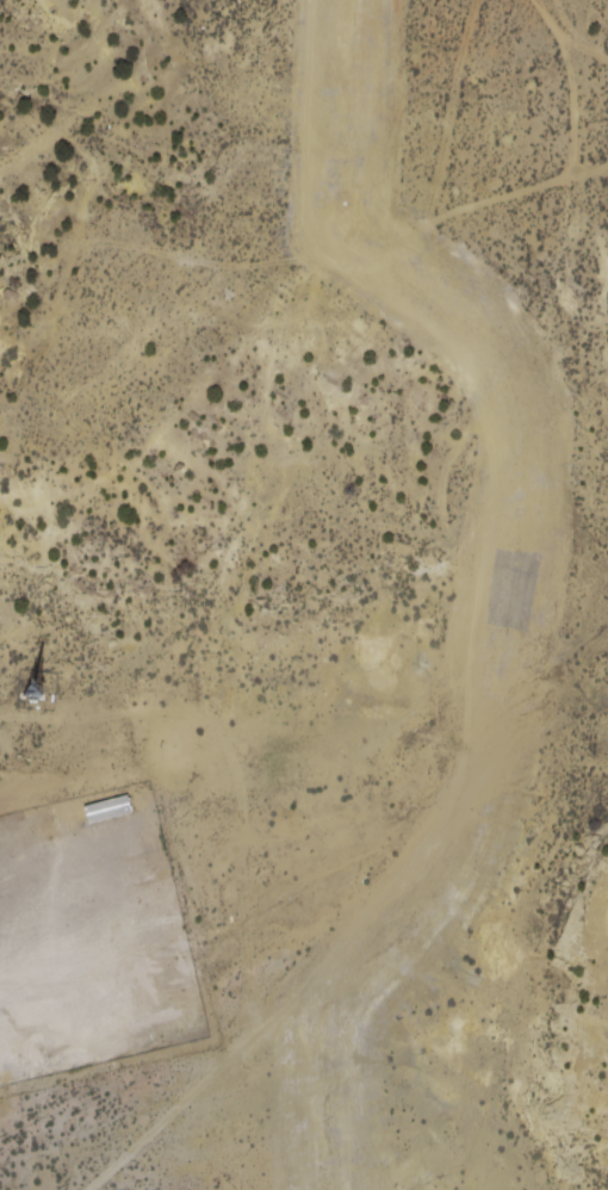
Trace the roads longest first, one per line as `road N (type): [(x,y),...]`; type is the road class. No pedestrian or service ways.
road 1 (track): [(607,173),(584,178),(577,48)]

